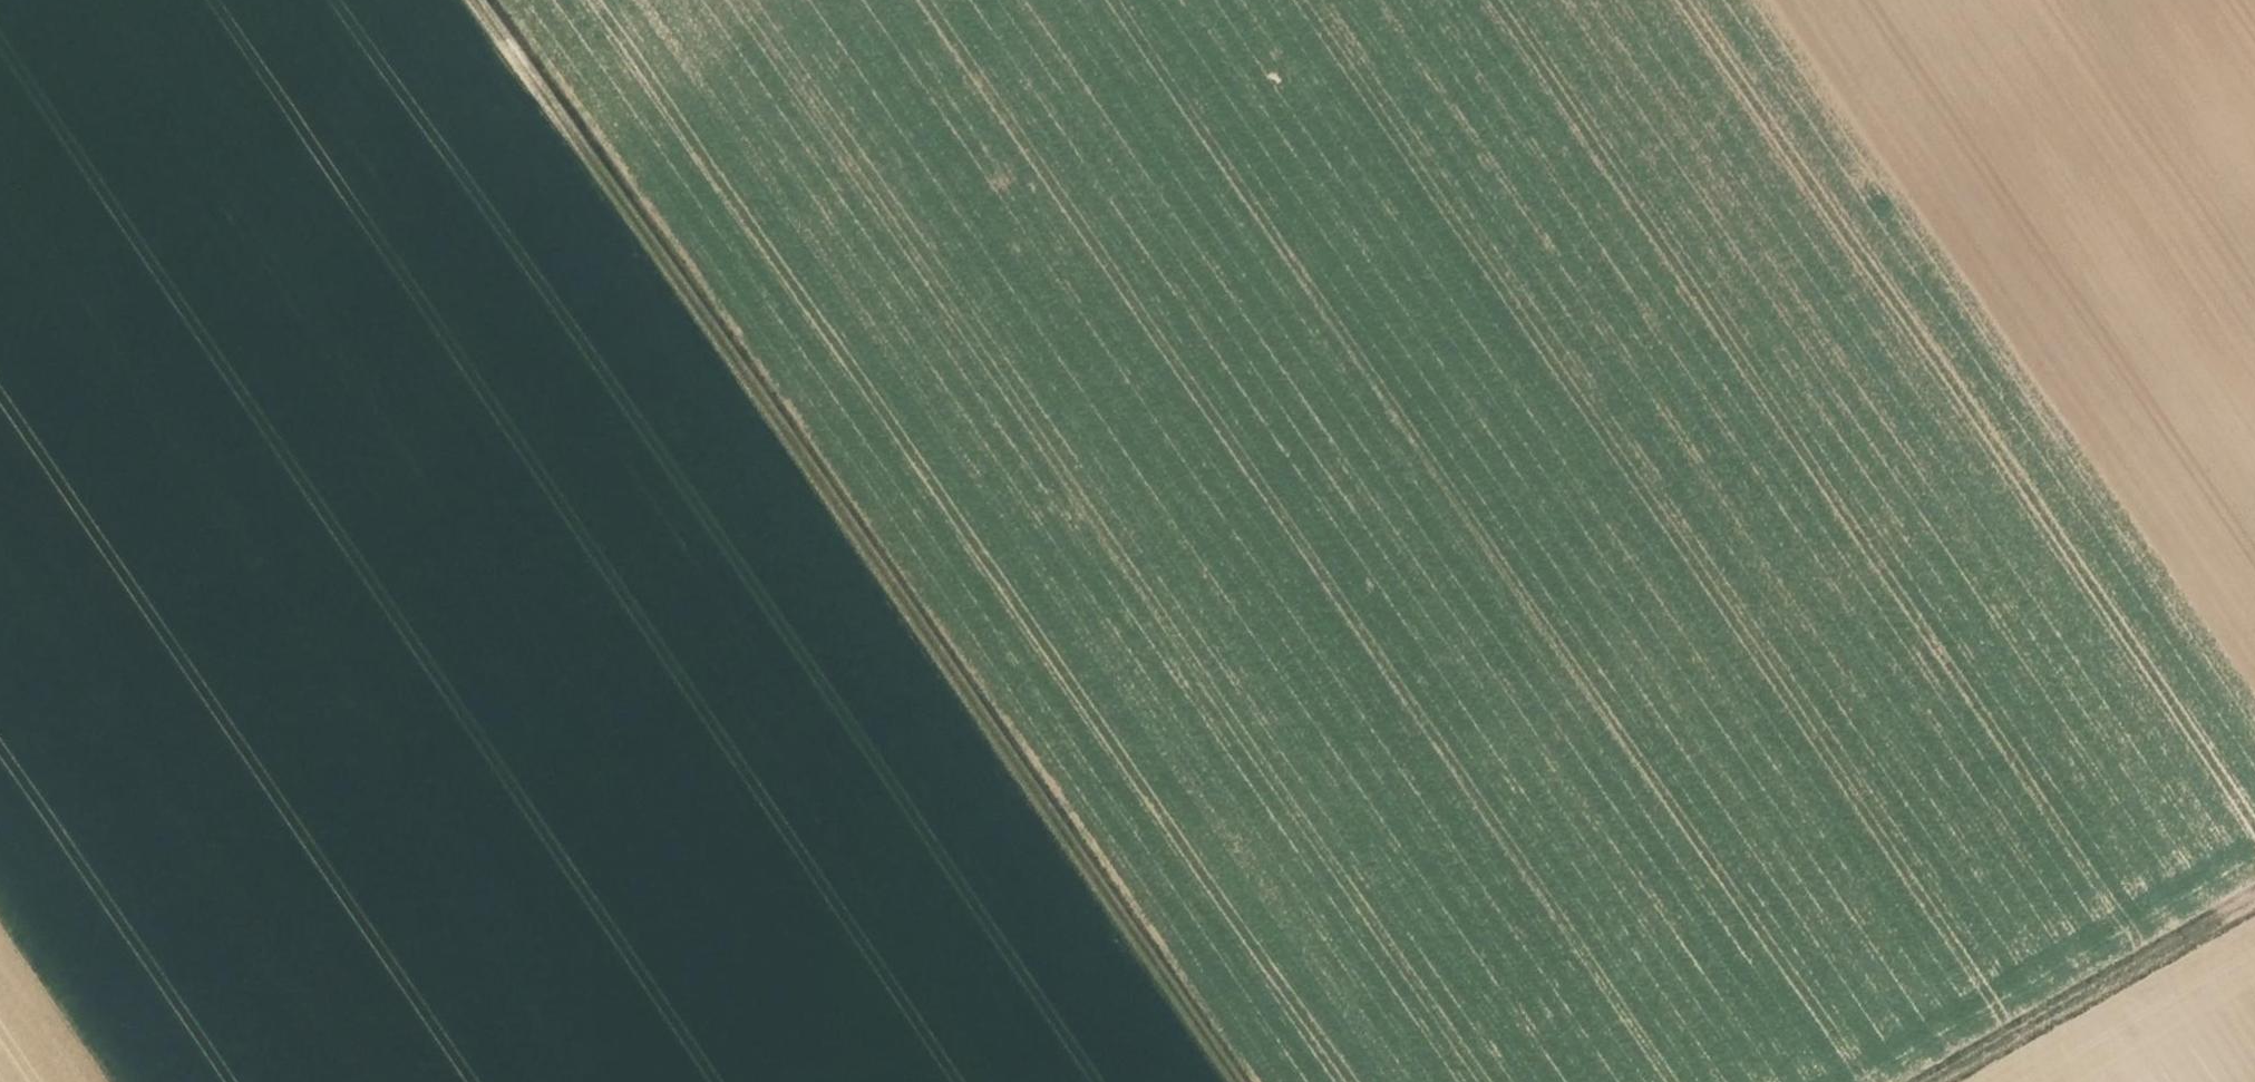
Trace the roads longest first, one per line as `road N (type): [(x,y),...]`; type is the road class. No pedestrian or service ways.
road 1 (track): [(1231,1081),(470,0)]
road 2 (track): [(2254,894),(1917,1081)]

